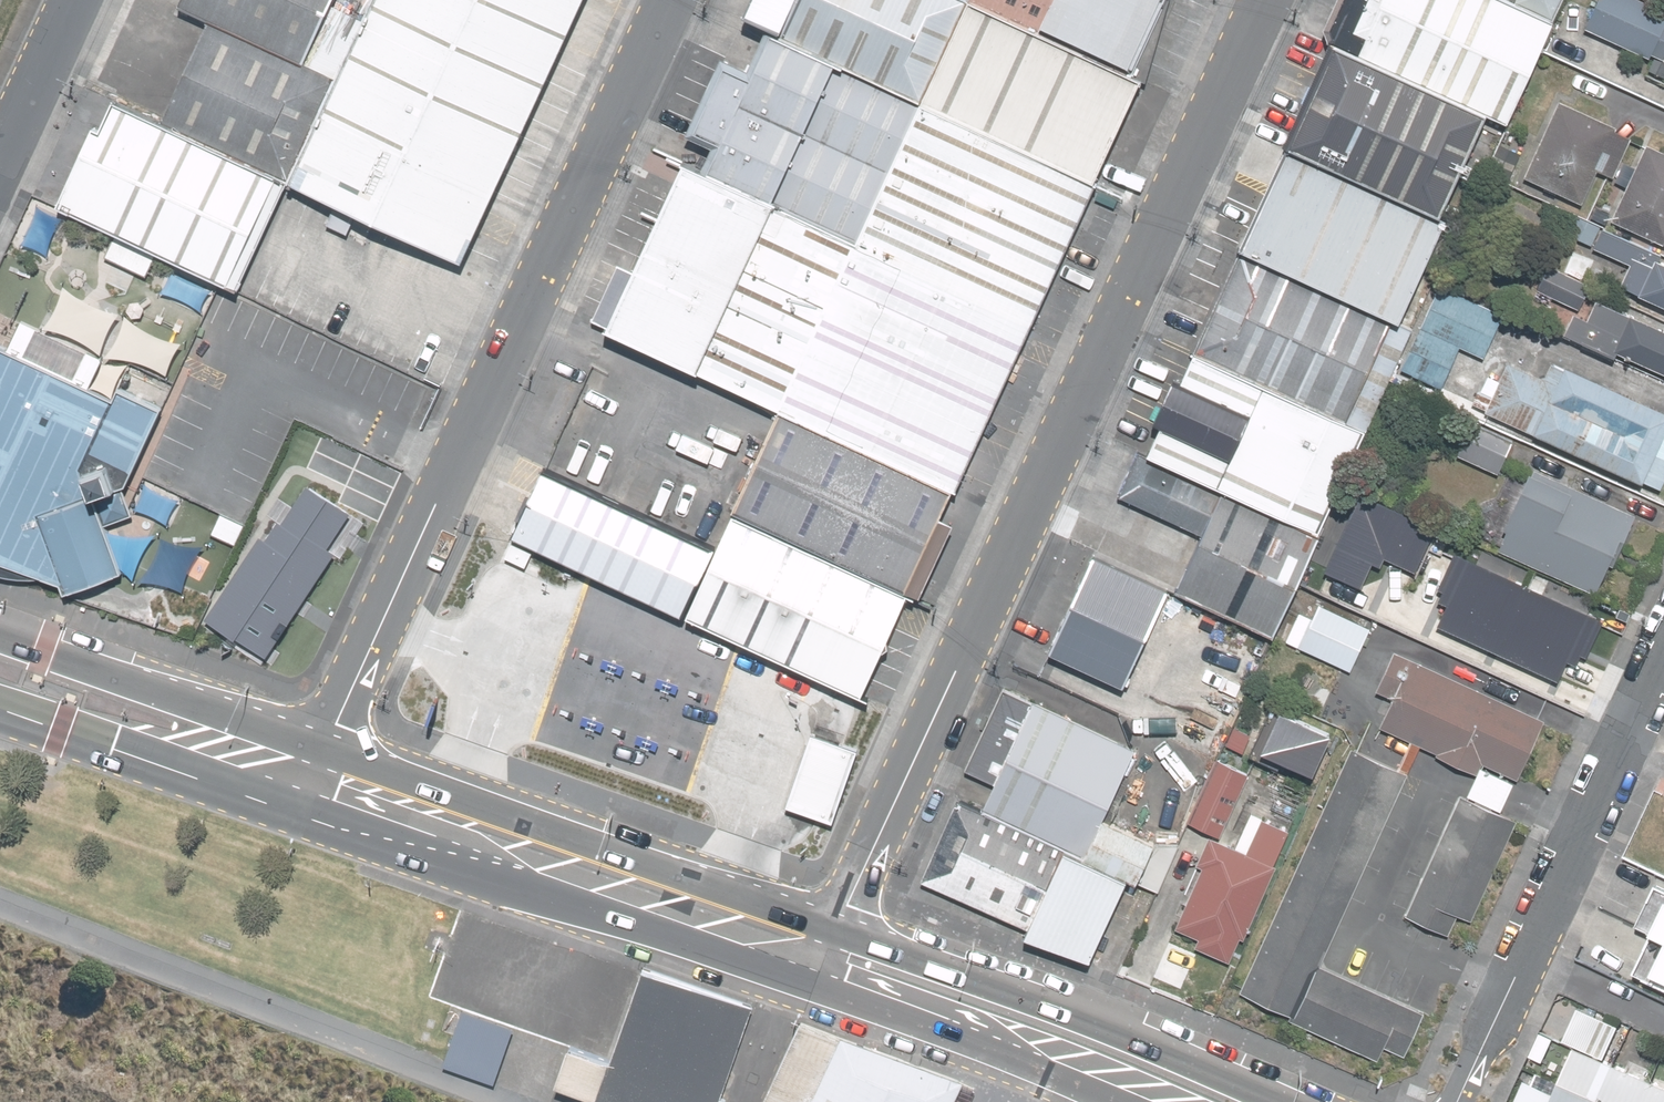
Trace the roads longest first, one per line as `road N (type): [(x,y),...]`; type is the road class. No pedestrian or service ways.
road 1 (unclassified): [(1271,0),(838,929)]
road 2 (unclassified): [(670,0),(321,752)]
road 3 (primary): [(321,752),(838,929)]
road 4 (primary): [(815,984),(298,810)]
road 5 (residential): [(1663,658),(1454,1101)]
road 6 (primary): [(838,929),(1141,1038),(1289,1101)]
road 7 (primary): [(0,637),(321,752)]
road 8 (primary): [(1121,1101),(956,1032),(815,984)]
road 9 (primary): [(298,810),(0,707)]
road 10 (tertiary): [(0,146),(72,0)]

